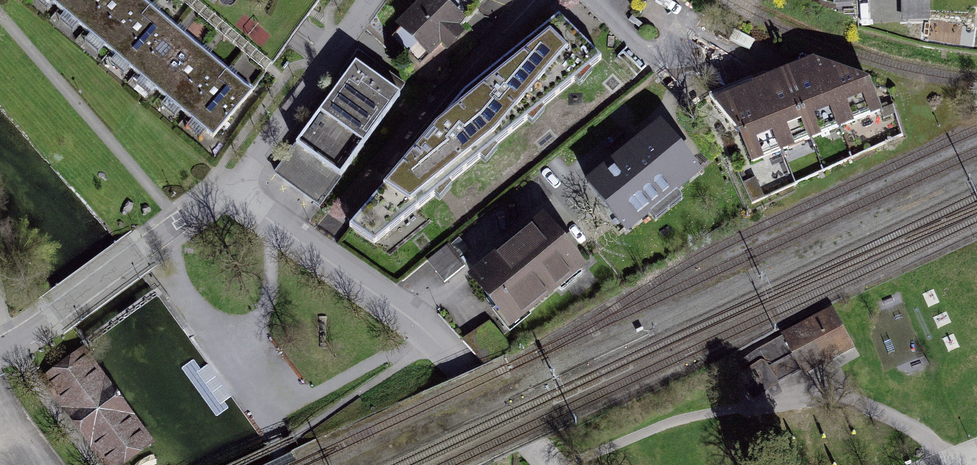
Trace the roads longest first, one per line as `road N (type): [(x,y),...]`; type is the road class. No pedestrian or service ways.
road 1 (residential): [(226,191),(0,350)]
road 2 (residential): [(226,191),(376,0)]

